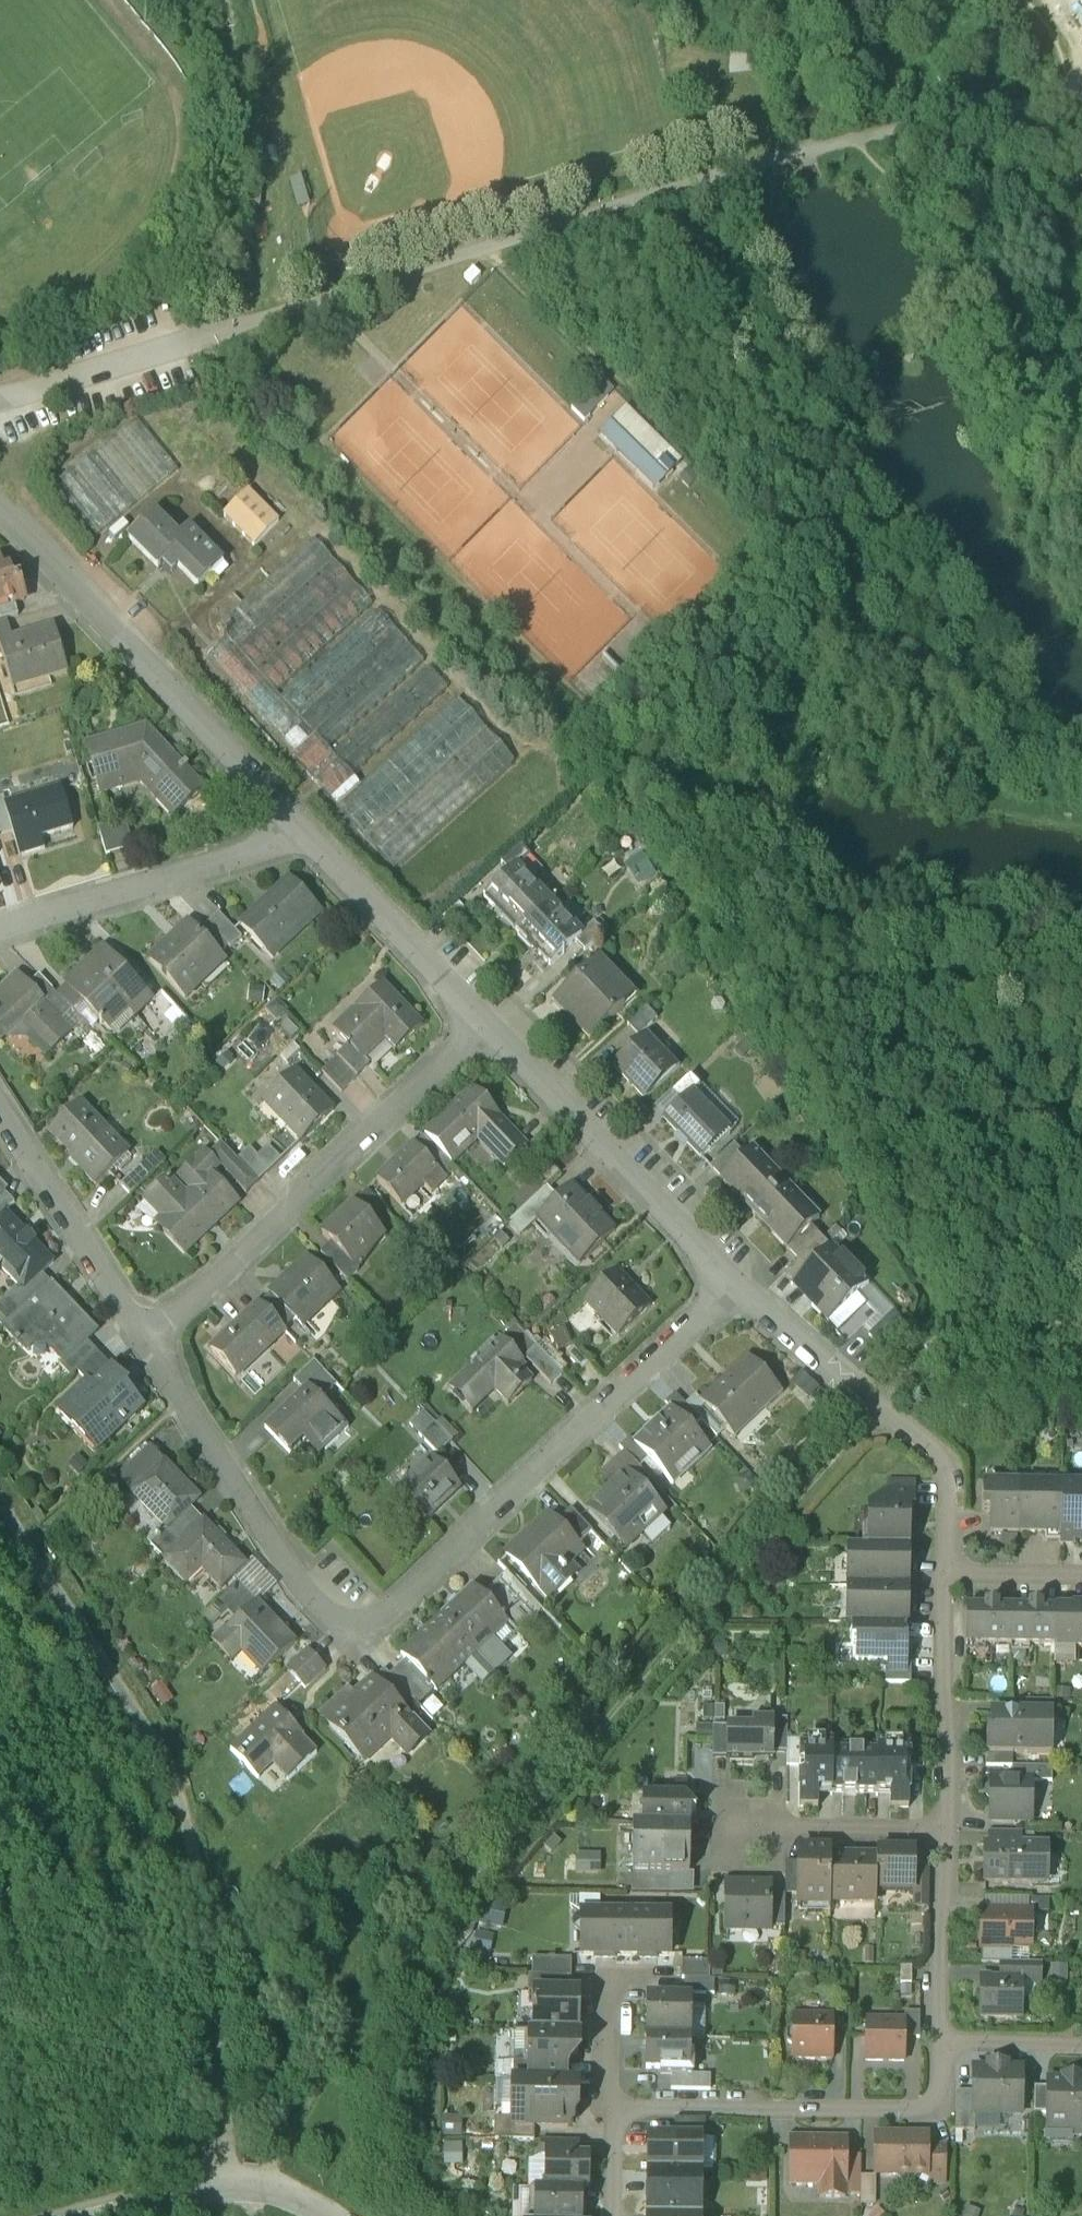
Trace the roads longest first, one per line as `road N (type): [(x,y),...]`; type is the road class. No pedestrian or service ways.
road 1 (track): [(265,2185),(434,1958),(882,1413)]
road 2 (residential): [(147,1344),(312,1600),(357,1624),(395,1613),(731,1278)]
road 3 (residential): [(147,1344),(485,1021)]
road 4 (residential): [(0,514),(304,825)]
road 5 (residential): [(940,2043),(943,2110),(611,2108)]
road 6 (residential): [(485,1021),(731,1278)]
road 7 (residential): [(0,929),(263,852),(304,825)]
road 8 (residential): [(0,1107),(147,1344)]
road 9 (residential): [(304,825),(485,1021)]
road 10 (residential): [(944,1569),(945,1830)]
road 11 (track): [(1081,1316),(967,1315),(936,1326),(882,1413)]
road 12 (residential): [(106,2215),(233,2181),(279,2191),(324,2215)]
road 13 (residential): [(945,1830),(717,1828)]
road 14 (residential): [(0,396),(212,331)]
road 15 (residential): [(945,1830),(940,2043)]
road 16 (track): [(631,394),(487,249)]
road 17 (residential): [(731,1278),(882,1413)]
road 18 (residential): [(611,2108),(612,1976),(667,1977)]
road 19 (residential): [(882,1413),(948,1469),(944,1569)]
road 20 (residential): [(940,2043),(1081,2044)]
road 21 (residential): [(944,1569),(1081,1574)]

